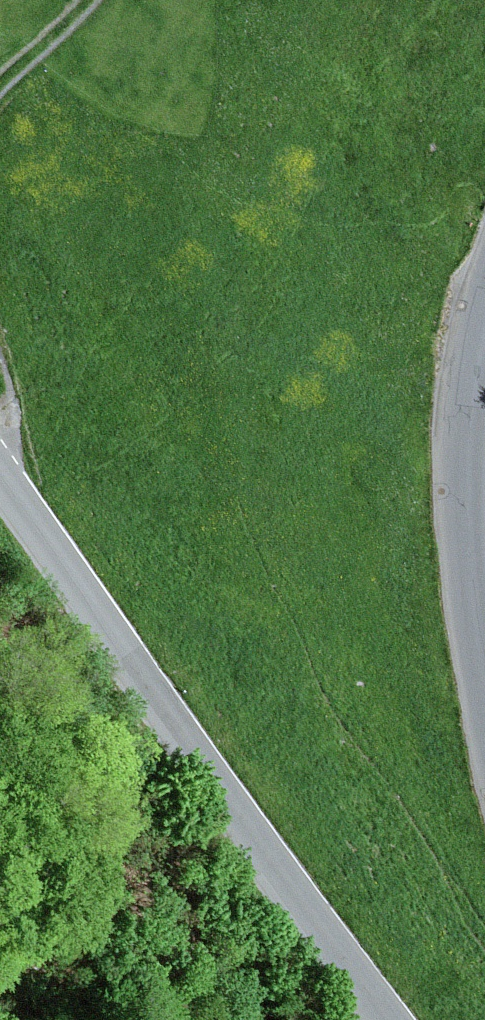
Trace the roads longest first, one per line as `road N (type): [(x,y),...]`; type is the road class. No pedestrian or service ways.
road 1 (tertiary): [(387,1019),(0,476)]
road 2 (tertiary): [(484,312),(464,473),(484,672)]
road 3 (track): [(0,83),(90,0)]

